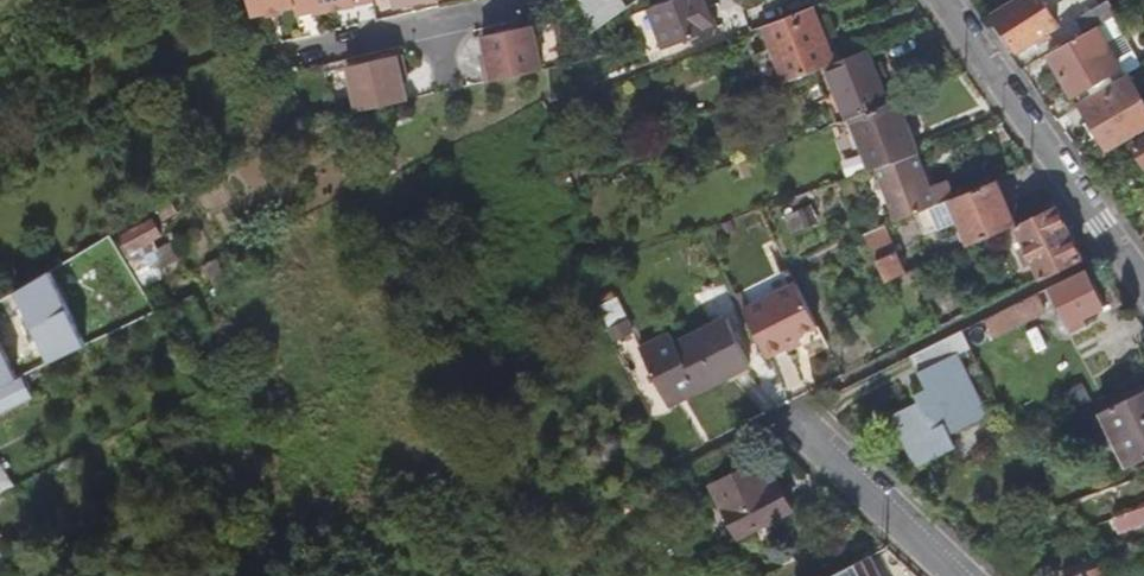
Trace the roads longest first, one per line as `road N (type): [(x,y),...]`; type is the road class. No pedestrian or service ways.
road 1 (residential): [(943,0),(1143,282)]
road 2 (residential): [(787,414),(957,575)]

